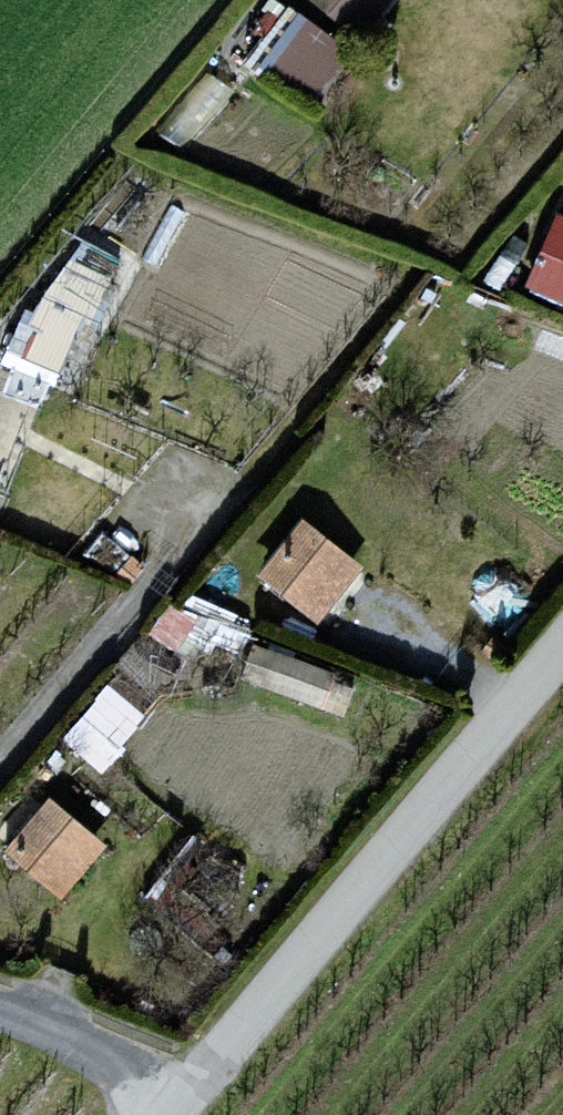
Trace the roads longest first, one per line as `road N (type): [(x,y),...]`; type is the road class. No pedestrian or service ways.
road 1 (unclassified): [(562,648),(171,1114)]
road 2 (track): [(0,754),(214,494)]
road 3 (track): [(0,1008),(105,1049),(176,1109)]

